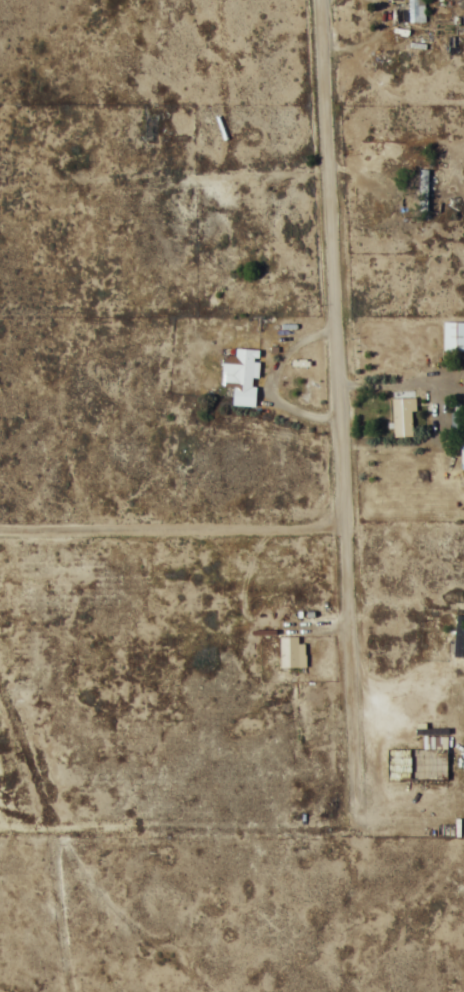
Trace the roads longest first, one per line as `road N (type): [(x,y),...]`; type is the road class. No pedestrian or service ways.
road 1 (residential): [(321,0),(360,815),(337,991)]
road 2 (residential): [(351,628),(0,655)]
road 3 (residential): [(345,529),(0,532)]
road 4 (residential): [(463,850),(353,676)]

